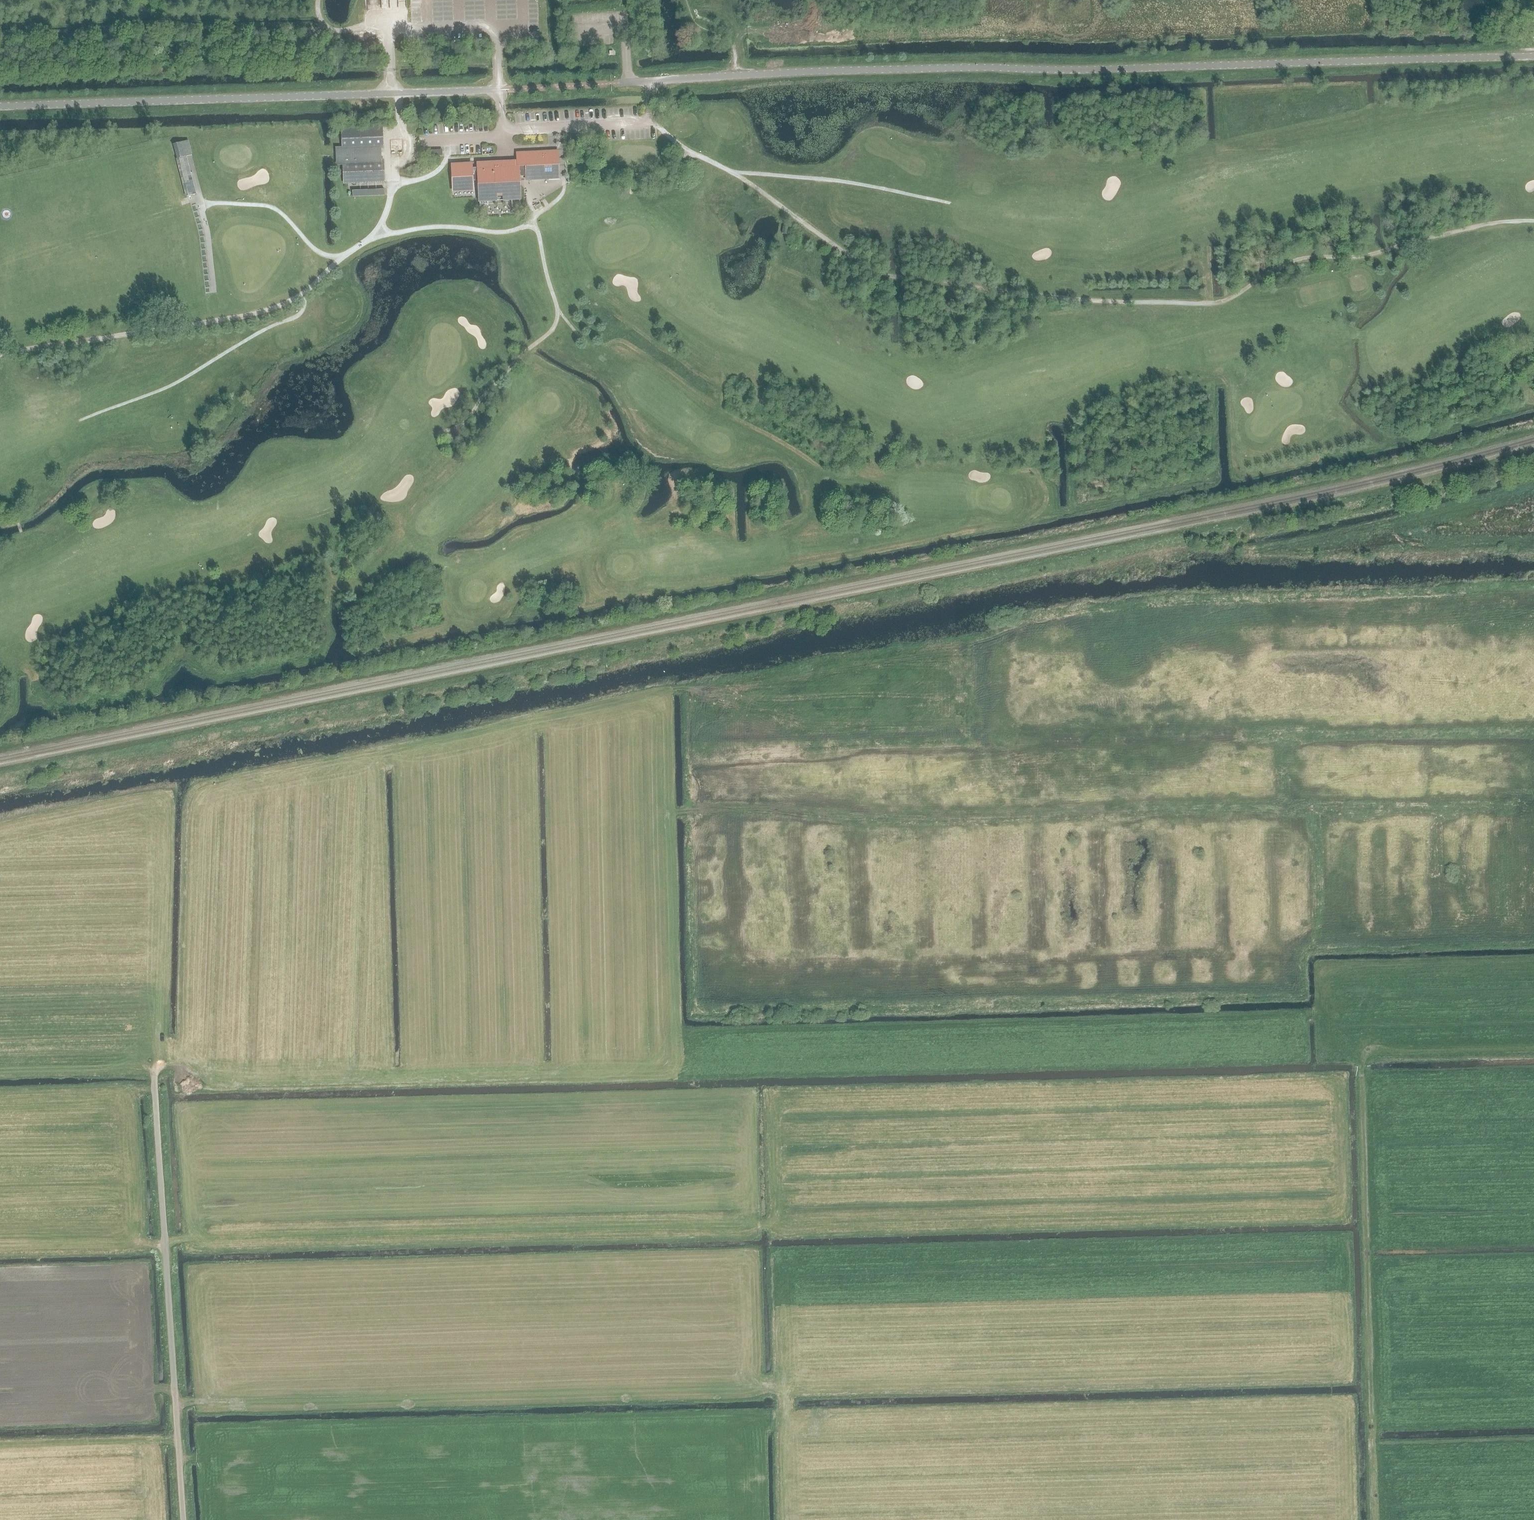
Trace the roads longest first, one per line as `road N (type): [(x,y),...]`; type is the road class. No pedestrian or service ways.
road 1 (track): [(650,125),(871,270),(1054,297),(1214,303),(1296,261),(1359,257),(1533,221)]
road 2 (unclassified): [(1533,57),(619,83)]
road 3 (track): [(533,224),(381,236),(269,309),(0,355)]
road 4 (unclassified): [(499,90),(0,107)]
road 5 (unclassified): [(184,1519),(154,1081)]
road 6 (track): [(0,36),(129,28),(342,31),(371,22),(389,29)]
road 7 (track): [(563,181),(560,197),(533,220),(555,325),(457,426),(438,432)]
road 8 (track): [(305,292),(296,317),(170,386),(80,420)]
road 9 (track): [(734,174),(834,180),(949,203)]
road 10 (track): [(345,256),(319,252),(268,206),(202,205)]
road 11 (track): [(563,171),(653,175),(678,167),(691,152)]
road 12 (track): [(190,158),(213,291)]

